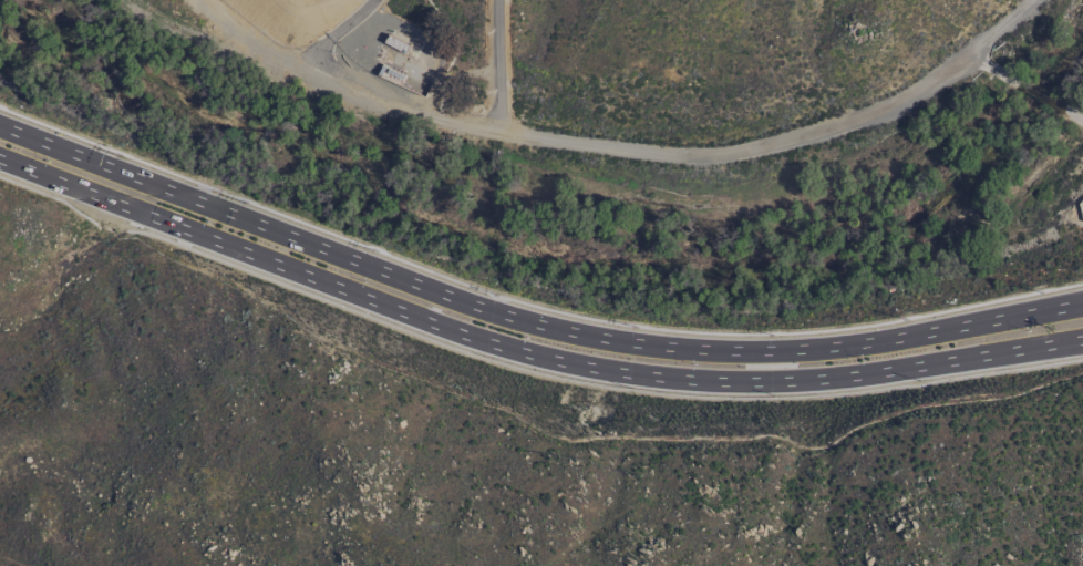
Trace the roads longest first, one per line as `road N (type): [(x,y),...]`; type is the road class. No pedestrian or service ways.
road 1 (primary): [(0,152),(454,329),(633,372),(817,375),(1082,334)]
road 2 (primary): [(1082,309),(805,353),(677,354),(610,344),(482,313),(0,132)]
road 3 (track): [(435,123),(654,156),(751,154),(880,114),(926,91),(1034,0)]
road 4 (track): [(200,0),(308,74),(435,123)]

